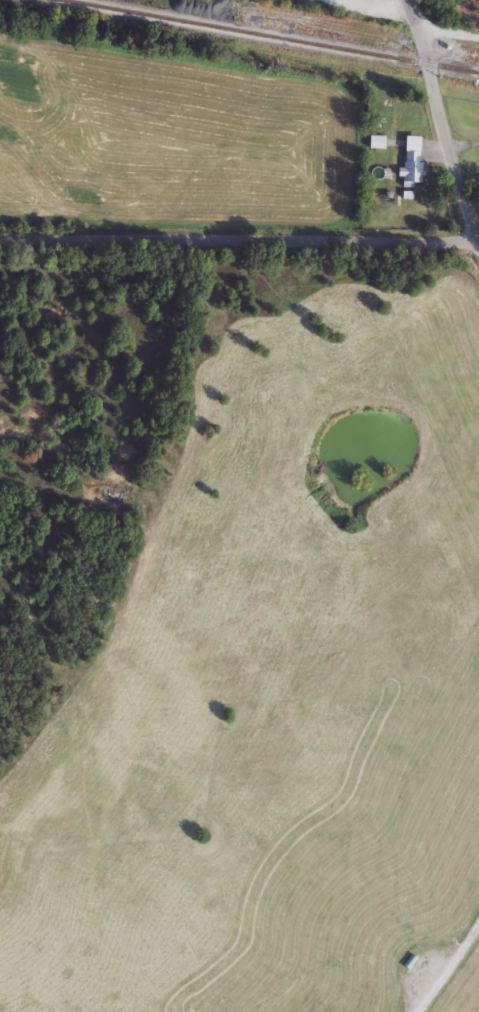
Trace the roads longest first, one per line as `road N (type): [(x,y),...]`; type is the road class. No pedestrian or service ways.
road 1 (residential): [(476,240),(0,237)]
road 2 (tertiary): [(476,240),(405,0)]

